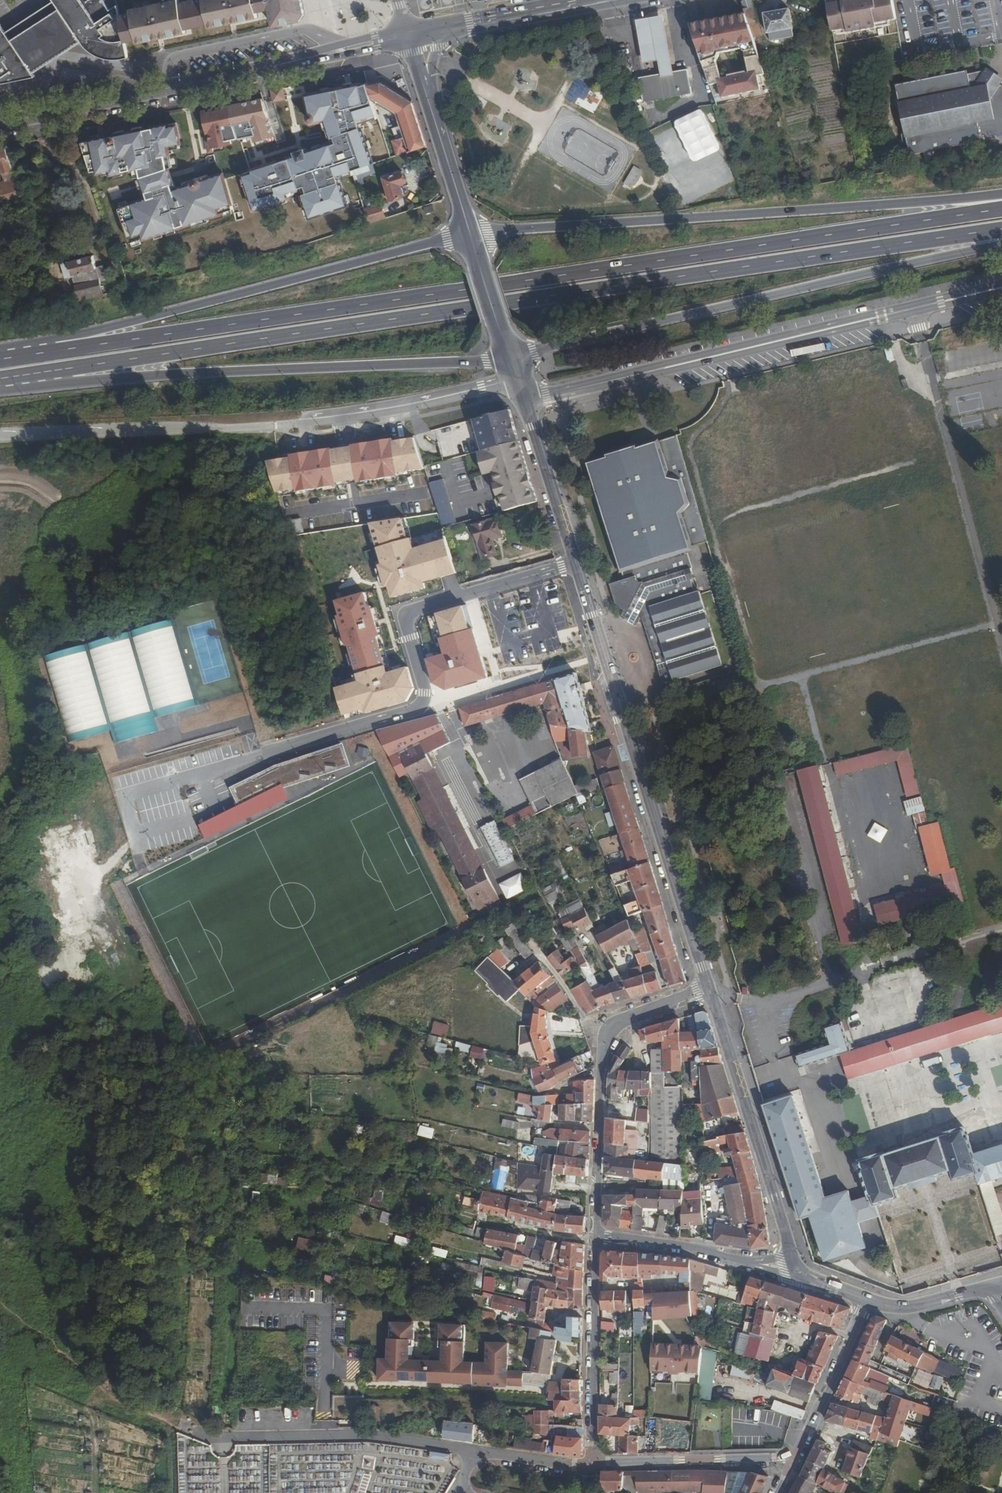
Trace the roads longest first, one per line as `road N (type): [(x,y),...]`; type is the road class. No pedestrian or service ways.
road 1 (trunk): [(1001,208),(36,354)]
road 2 (trunk): [(90,365),(1001,230)]
road 3 (tertiary): [(523,402),(708,988)]
road 4 (trunk): [(1001,193),(469,234)]
road 5 (trunk): [(509,357),(1001,245)]
road 6 (residential): [(523,402),(1001,288)]
road 7 (trunk): [(469,234),(84,334),(36,354)]
road 8 (trunk): [(90,365),(136,376),(509,357)]
road 9 (unclassified): [(593,1464),(383,1437),(196,1434)]
road 10 (residential): [(597,1236),(602,1050),(625,1019),(708,988)]
road 11 (secondary): [(0,123),(274,66)]
road 12 (tertiary): [(708,988),(789,1252)]
road 13 (residential): [(593,1464),(597,1236)]
road 14 (residential): [(799,1457),(593,1464)]
road 15 (secondary): [(596,0),(409,41)]
road 16 (secondary): [(451,33),(633,0)]
road 17 (unclassified): [(516,379),(343,415)]
road 18 (residential): [(866,1300),(799,1457)]
road 19 (track): [(135,843),(84,901),(57,979)]
road 20 (secondary): [(562,0),(406,29)]
road 21 (residential): [(597,1236),(752,1263)]
road 22 (secondary): [(274,66),(409,41)]
road 23 (secondary): [(469,234),(429,105)]
road 24 (tertiary): [(996,1287),(909,1307),(866,1300)]
road 25 (secondary): [(509,357),(469,234)]

